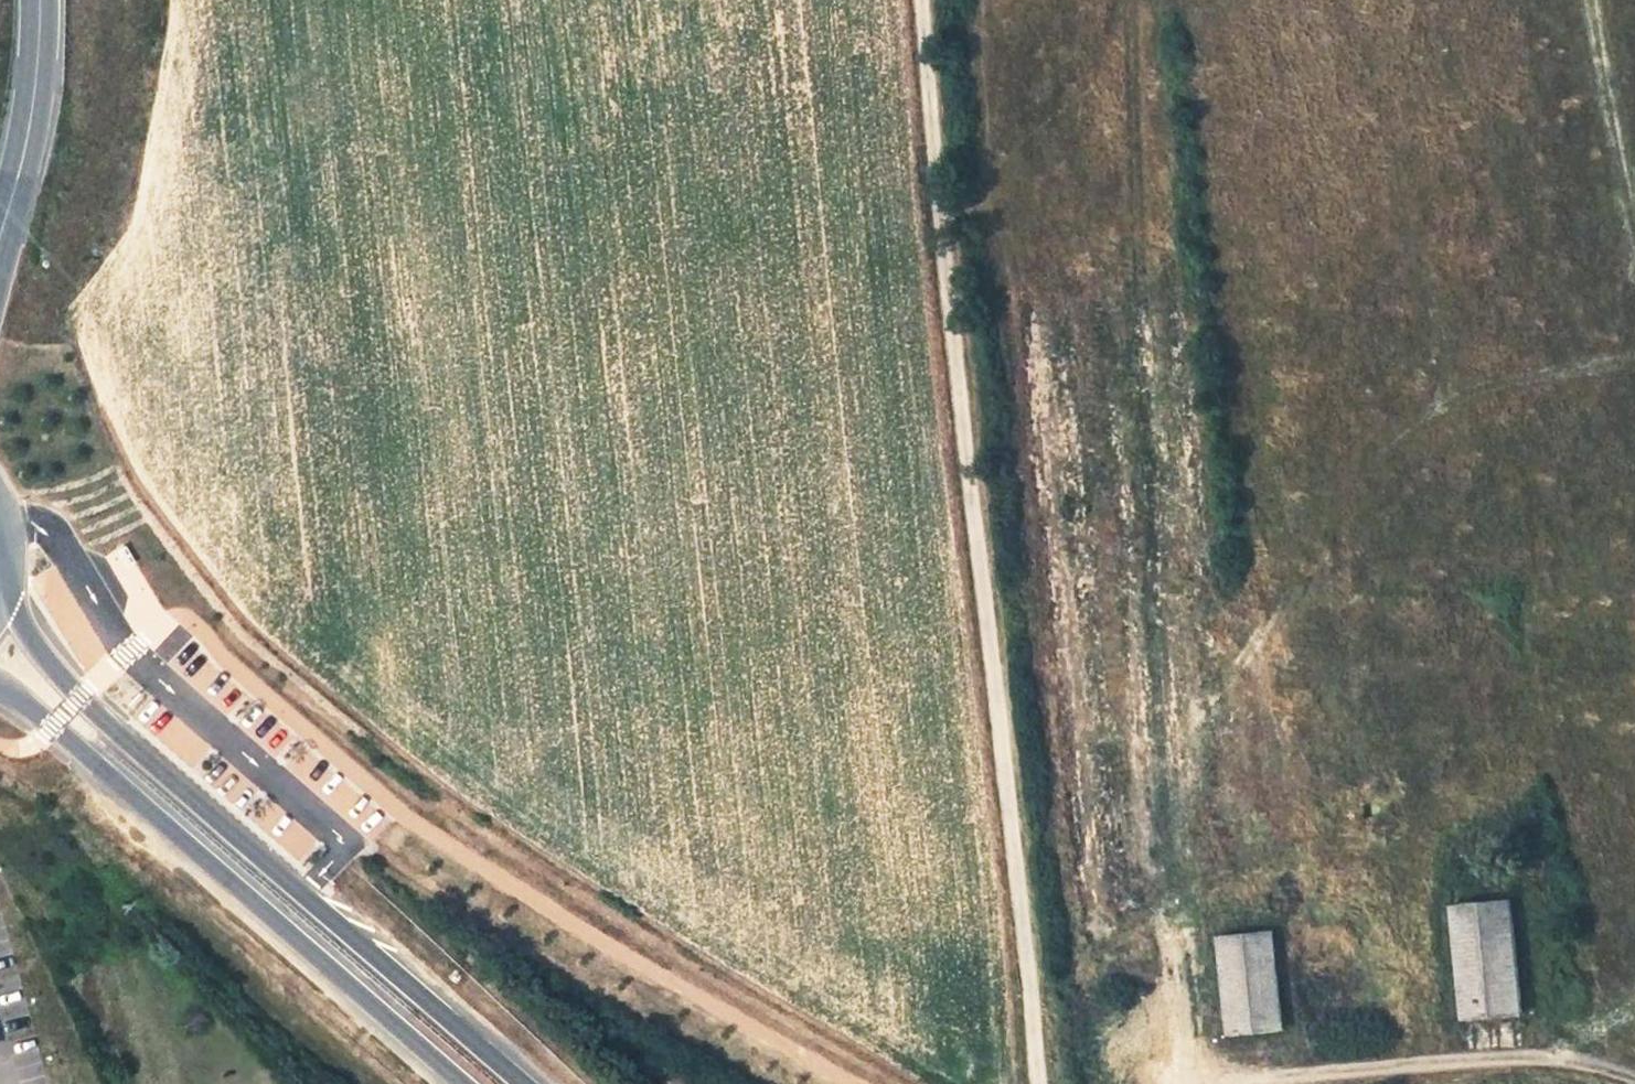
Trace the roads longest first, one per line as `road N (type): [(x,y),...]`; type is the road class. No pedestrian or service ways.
road 1 (unclassified): [(1039,1083),(923,0)]
road 2 (primary): [(528,1083),(62,679),(24,630),(5,579)]
road 3 (primary): [(0,689),(462,1083)]
road 4 (track): [(1249,1083),(1575,1063),(1633,1083)]
road 5 (primary): [(0,232),(32,102),(40,0)]

